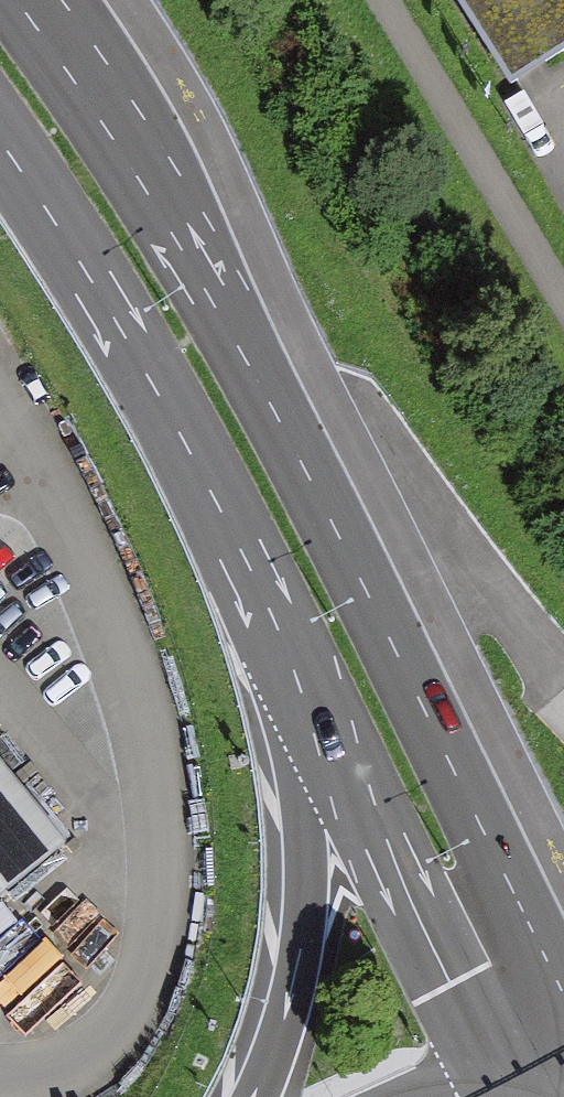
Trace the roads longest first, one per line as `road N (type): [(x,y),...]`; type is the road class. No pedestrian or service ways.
road 1 (secondary): [(563,992),(323,496),(148,192),(15,0)]
road 2 (secondary): [(0,129),(136,343),(241,535),(323,712)]
road 3 (secondary): [(323,712),(509,1084)]
road 4 (motorway): [(323,712),(302,949),(265,1096)]
road 5 (track): [(563,696),(448,565),(366,420)]

